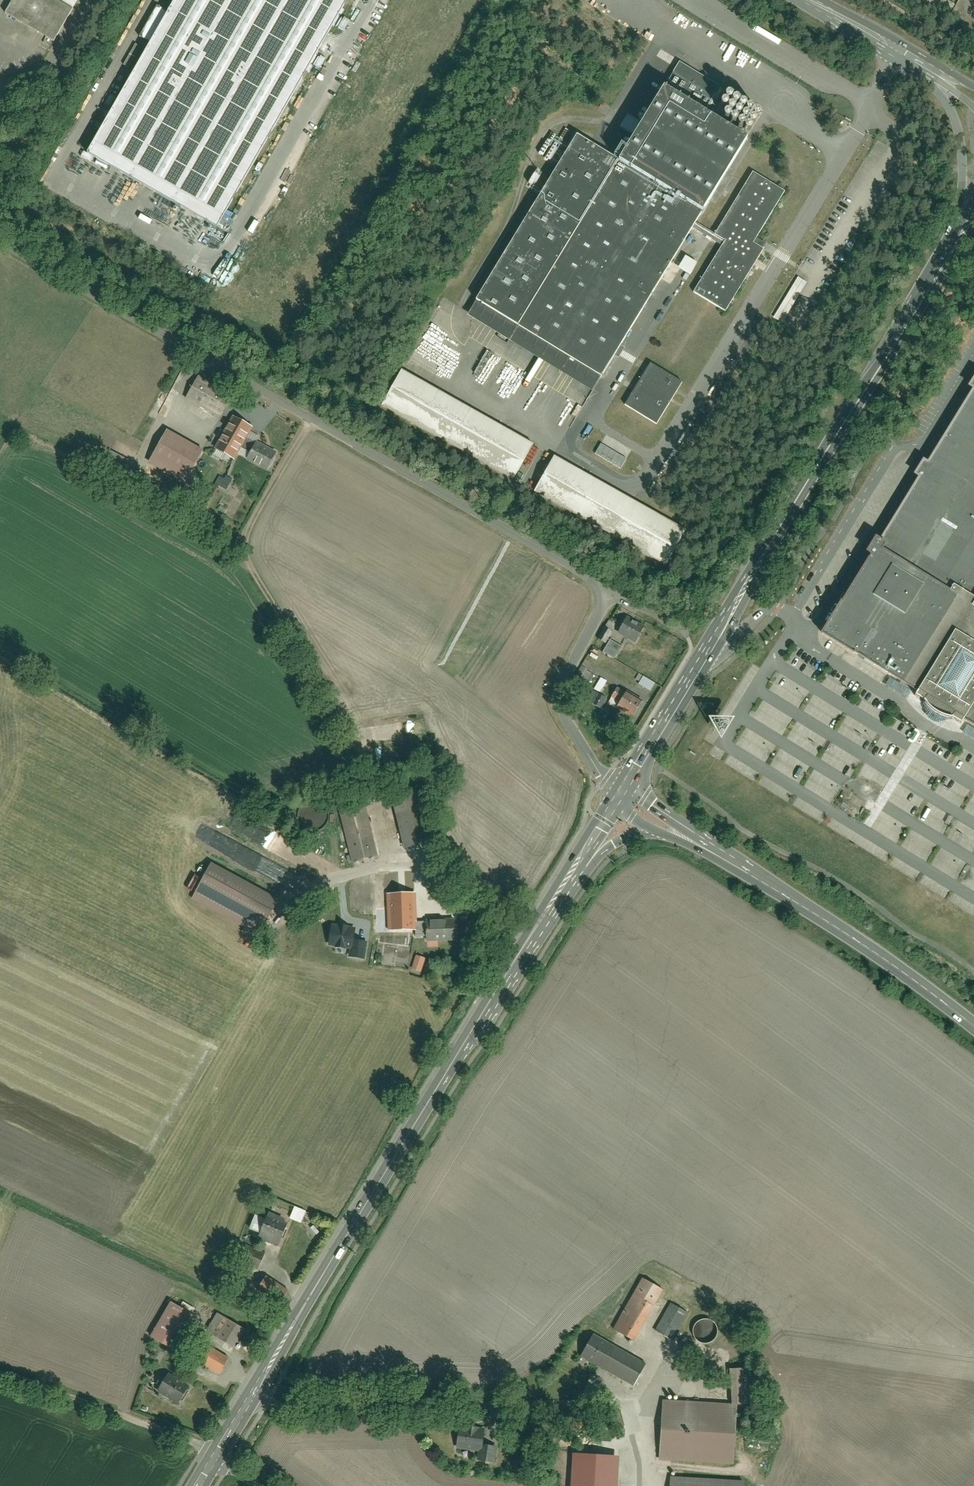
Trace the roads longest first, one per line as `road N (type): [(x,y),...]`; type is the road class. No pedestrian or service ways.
road 1 (residential): [(612,593),(0,242)]
road 2 (primary): [(580,857),(217,1455)]
road 3 (secondary): [(949,249),(619,790)]
road 4 (primary): [(773,888),(973,1026)]
road 5 (track): [(0,1374),(217,1455)]
road 6 (residential): [(612,593),(567,673),(561,707),(585,754),(619,790)]
road 7 (secondary): [(903,52),(957,133),(960,199),(949,249)]
road 8 (primary): [(773,888),(619,790)]

